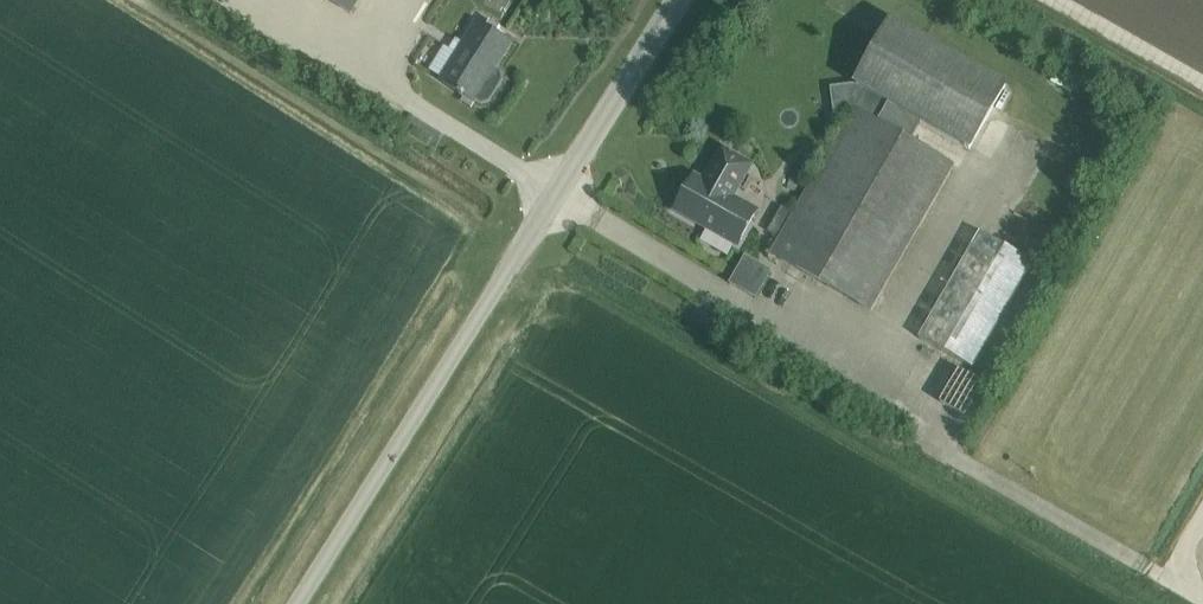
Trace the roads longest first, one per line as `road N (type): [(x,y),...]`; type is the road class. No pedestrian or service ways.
road 1 (unclassified): [(296,603),(677,0)]
road 2 (track): [(1048,0),(1202,87)]

